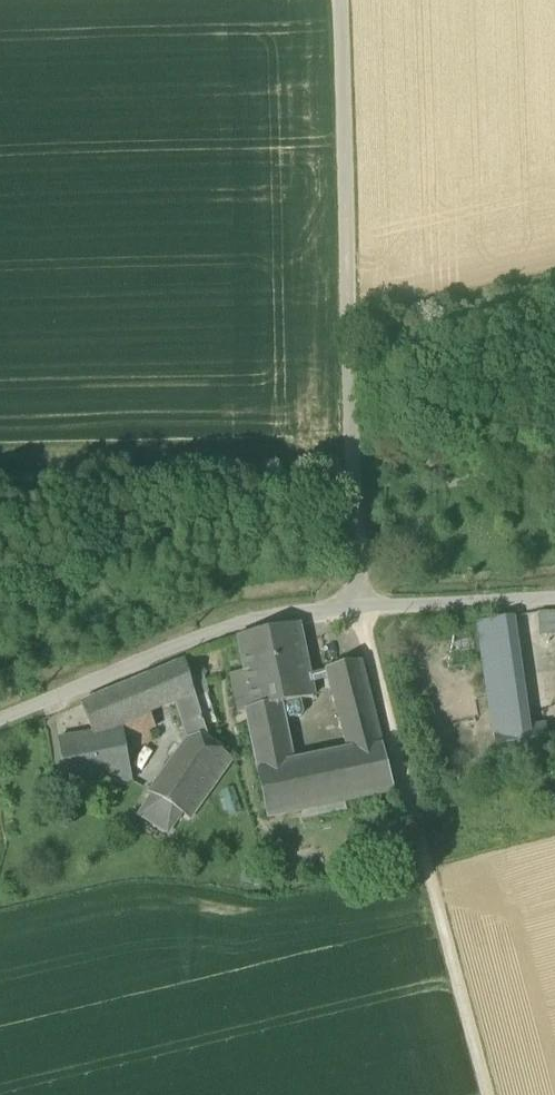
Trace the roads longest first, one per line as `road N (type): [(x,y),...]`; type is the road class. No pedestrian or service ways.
road 1 (track): [(339,0),(357,606),(488,1094)]
road 2 (unclassified): [(0,718),(243,620),(357,606),(554,599)]

